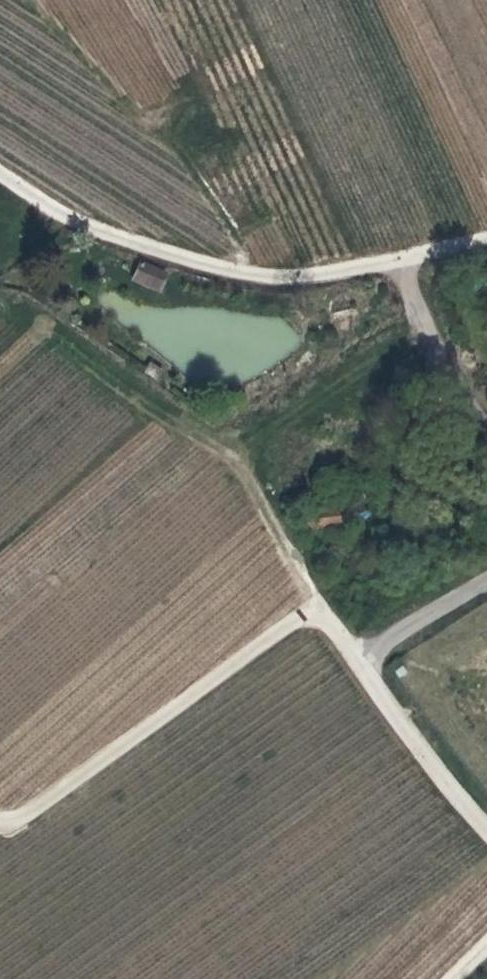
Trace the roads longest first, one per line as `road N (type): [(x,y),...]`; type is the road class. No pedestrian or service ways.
road 1 (track): [(0,821),(29,811),(290,623),(316,615),(340,632),(486,830)]
road 2 (track): [(486,239),(337,271),(261,275),(106,232),(0,175)]
road 3 (track): [(401,259),(433,338),(486,426)]
road 4 (track): [(486,581),(361,661)]

